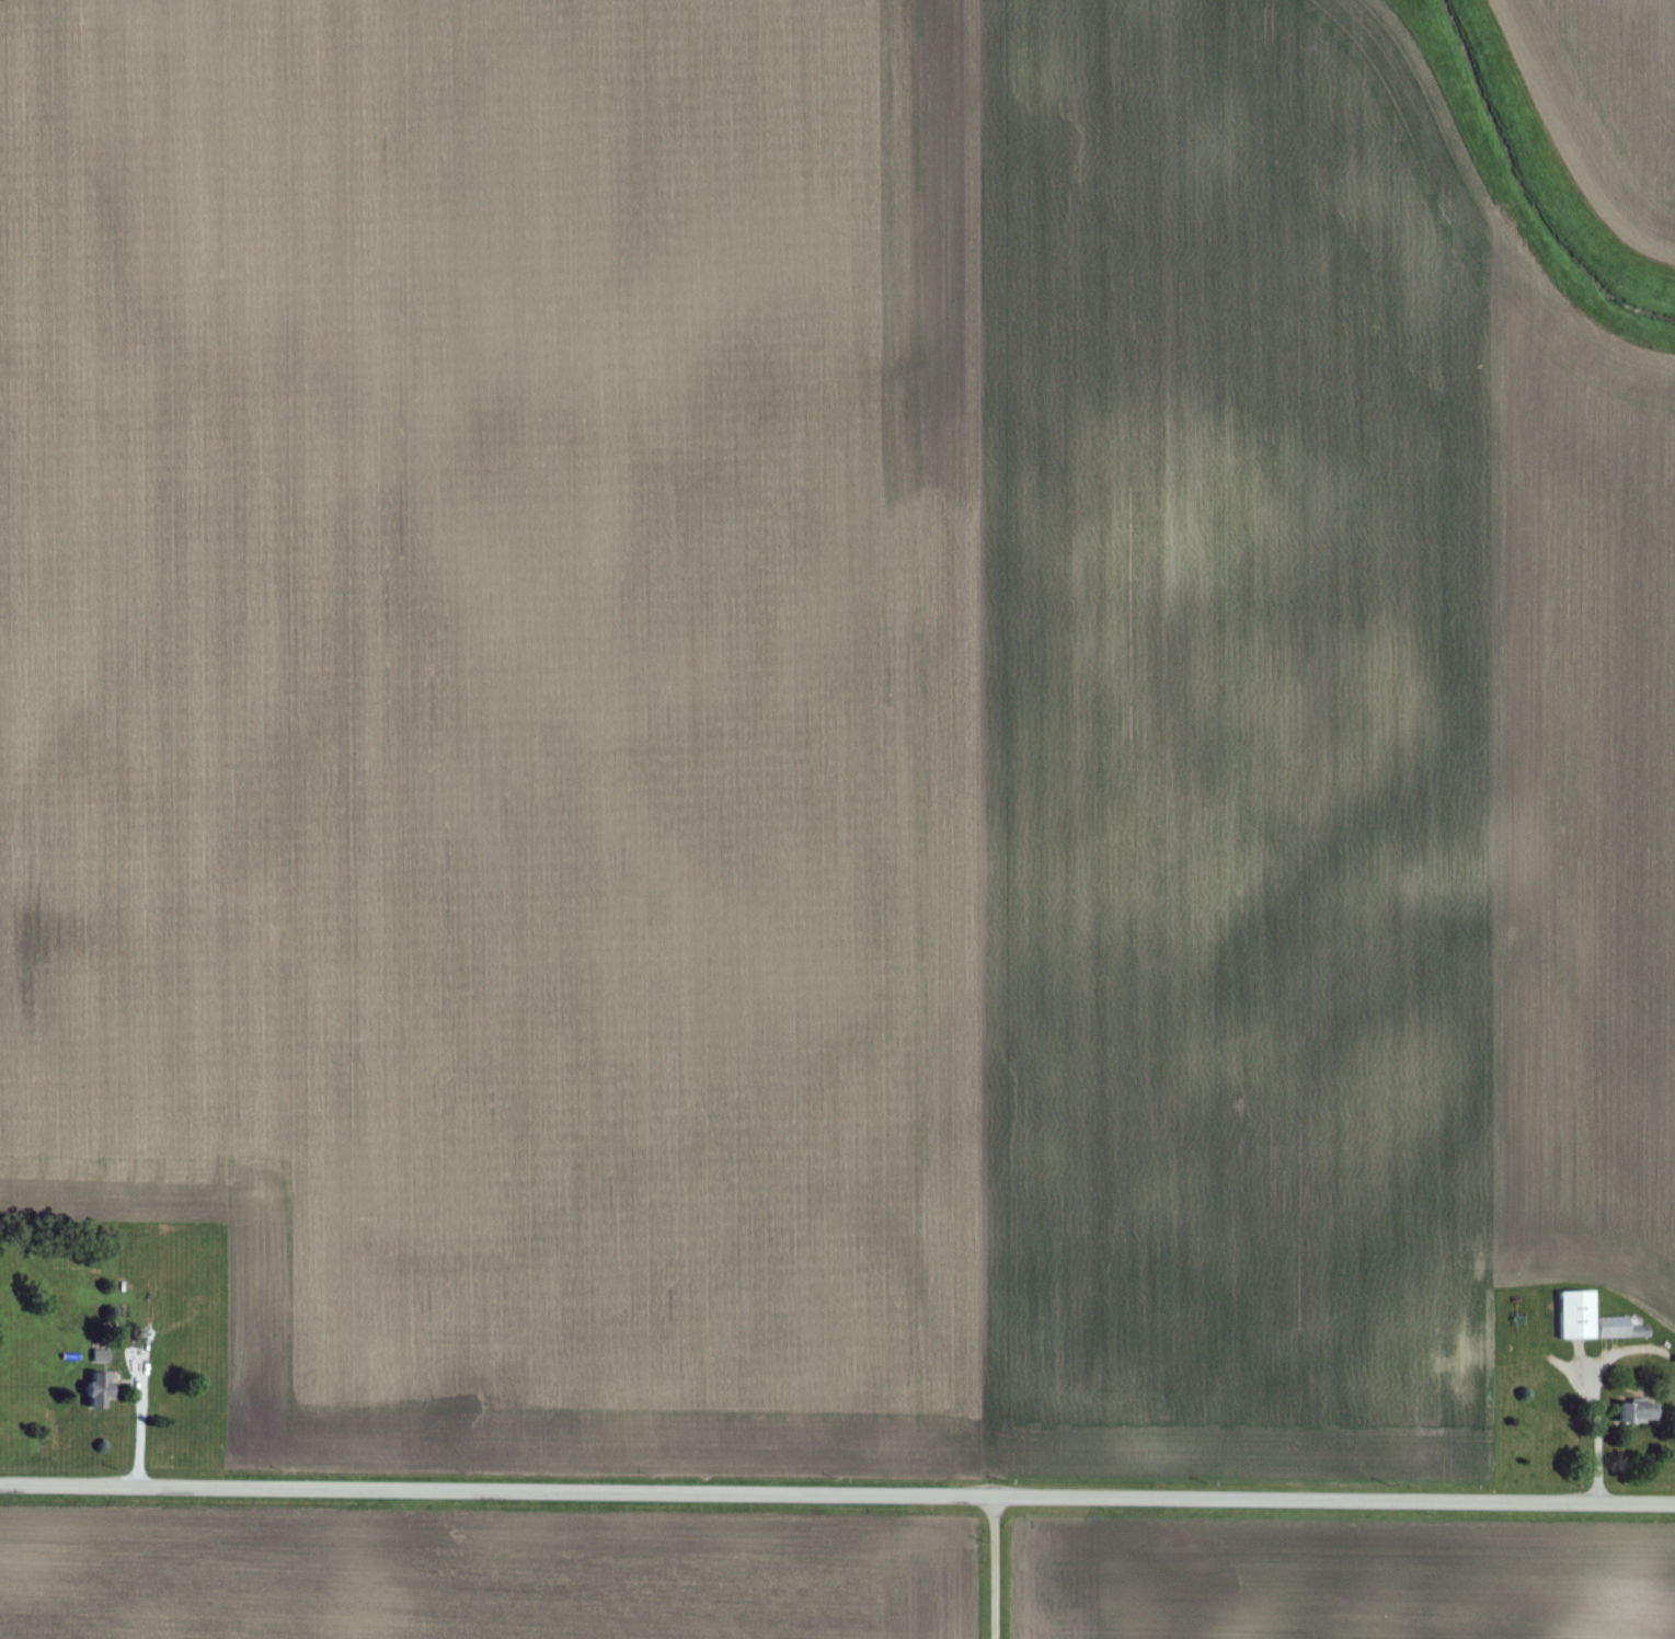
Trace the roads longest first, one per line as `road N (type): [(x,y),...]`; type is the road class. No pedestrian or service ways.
road 1 (residential): [(1674,1504),(0,1487)]

